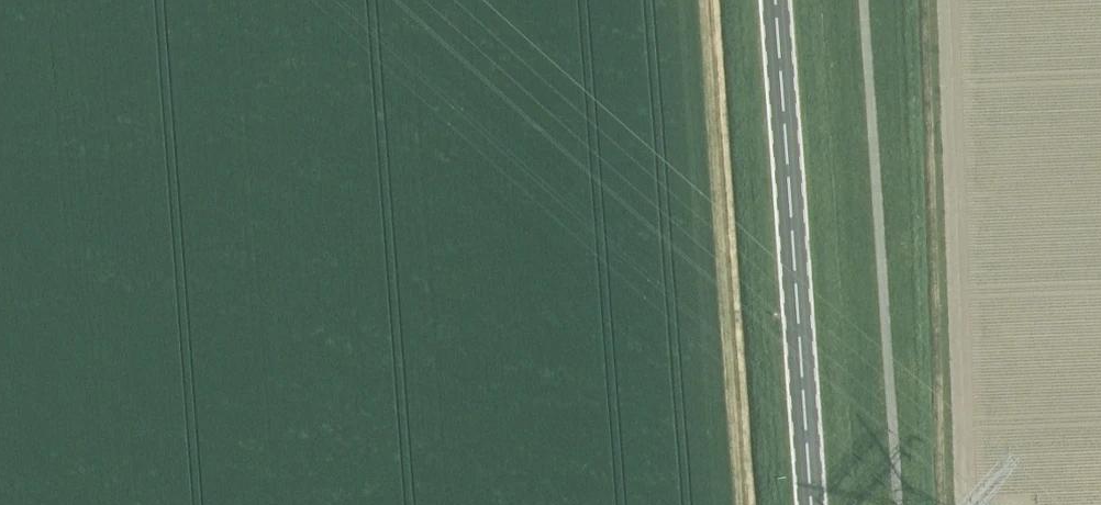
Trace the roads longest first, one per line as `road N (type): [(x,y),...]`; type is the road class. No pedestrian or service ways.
road 1 (secondary): [(810,504),(774,0)]

